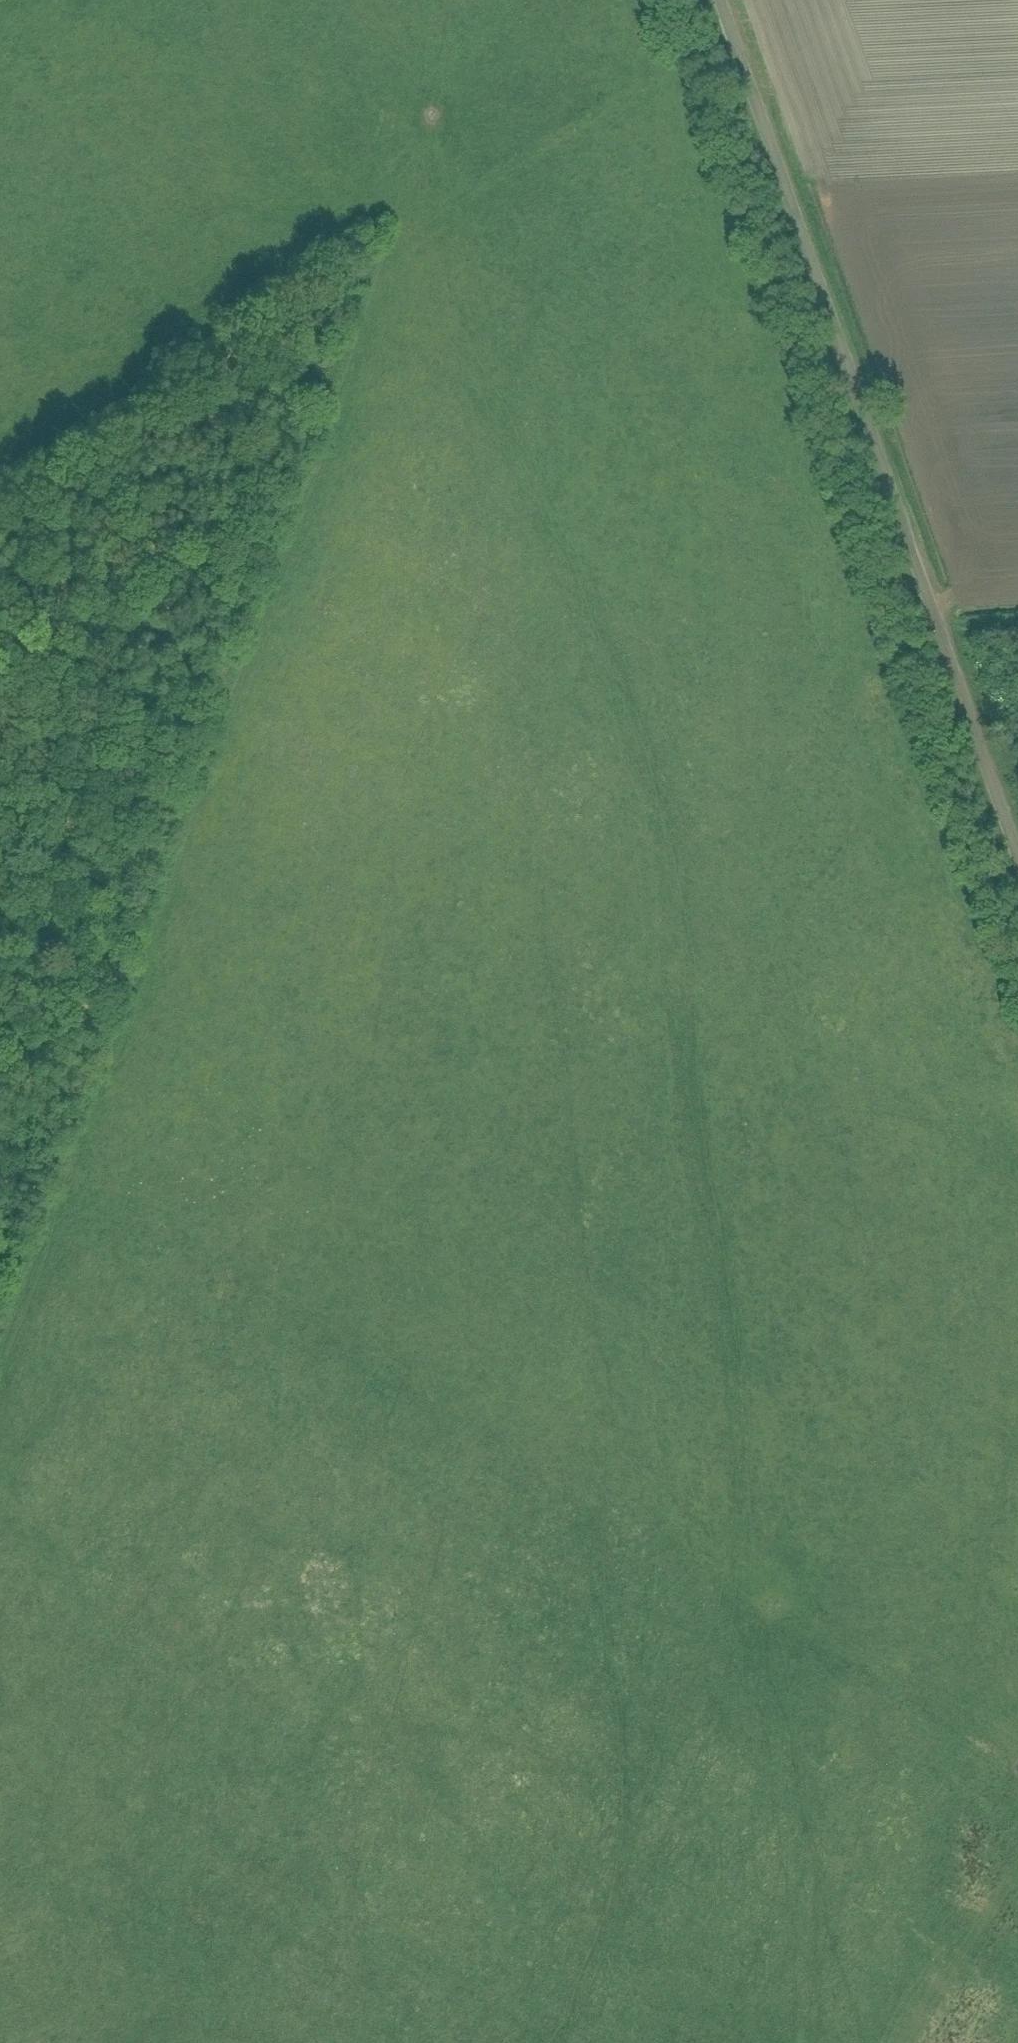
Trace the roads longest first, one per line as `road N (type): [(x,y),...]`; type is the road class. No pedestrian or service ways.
road 1 (unclassified): [(1017,855),(720,0)]

